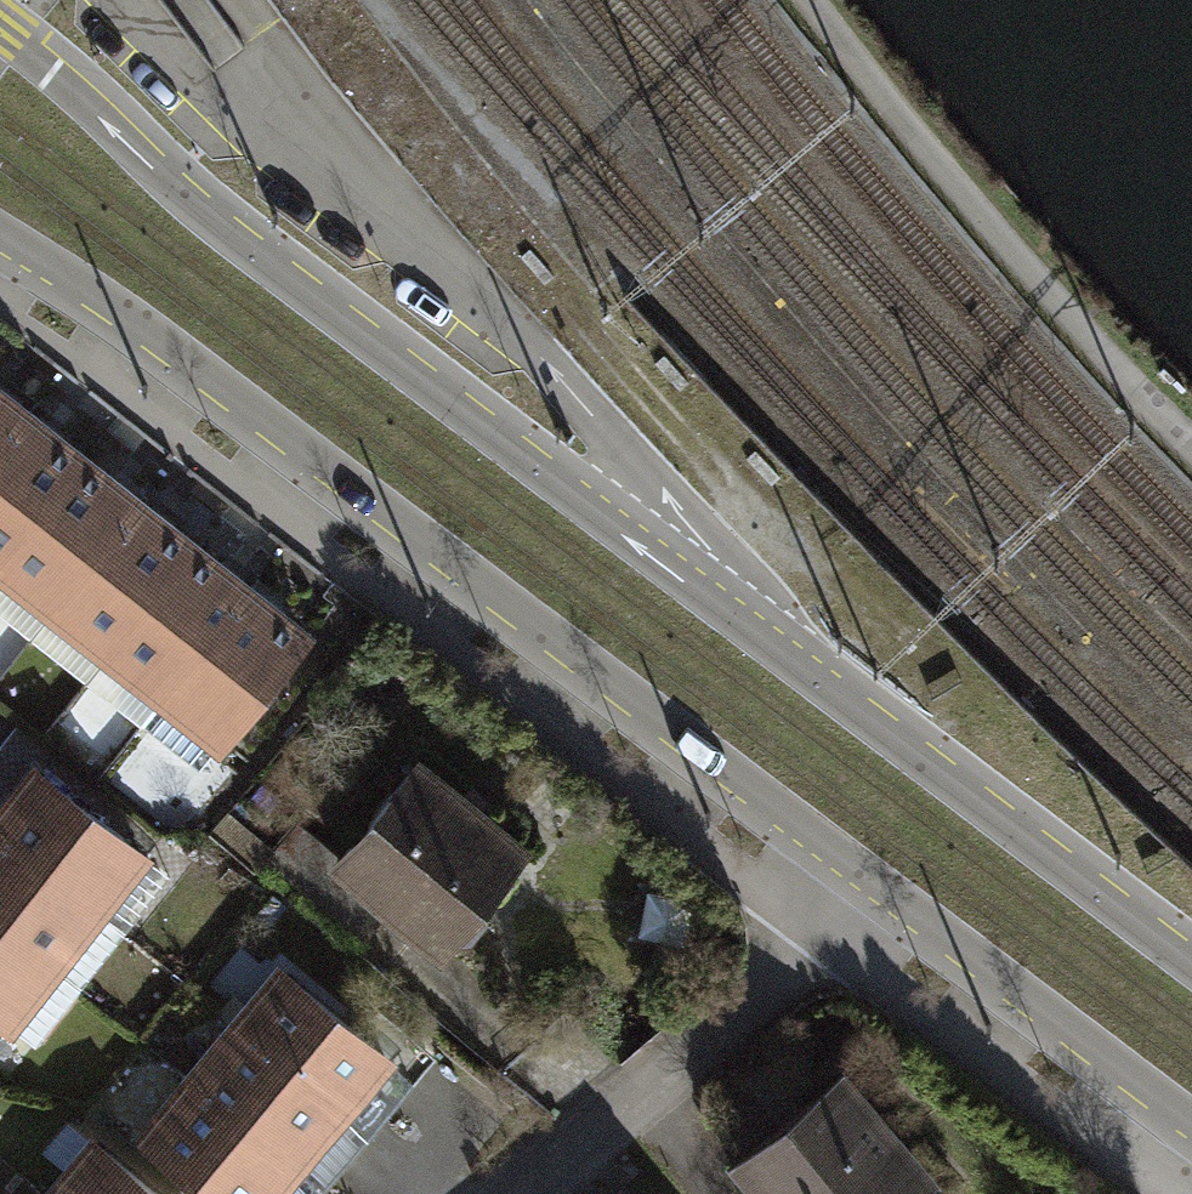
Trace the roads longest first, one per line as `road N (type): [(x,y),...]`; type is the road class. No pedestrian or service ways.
road 1 (secondary): [(1191,953),(228,231),(0,21)]
road 2 (secondary): [(0,235),(112,309),(863,877)]
road 3 (track): [(812,0),(1055,301),(1191,448)]
road 4 (residential): [(863,877),(764,1005),(523,1193)]
road 5 (secondary): [(863,877),(1191,1129)]

